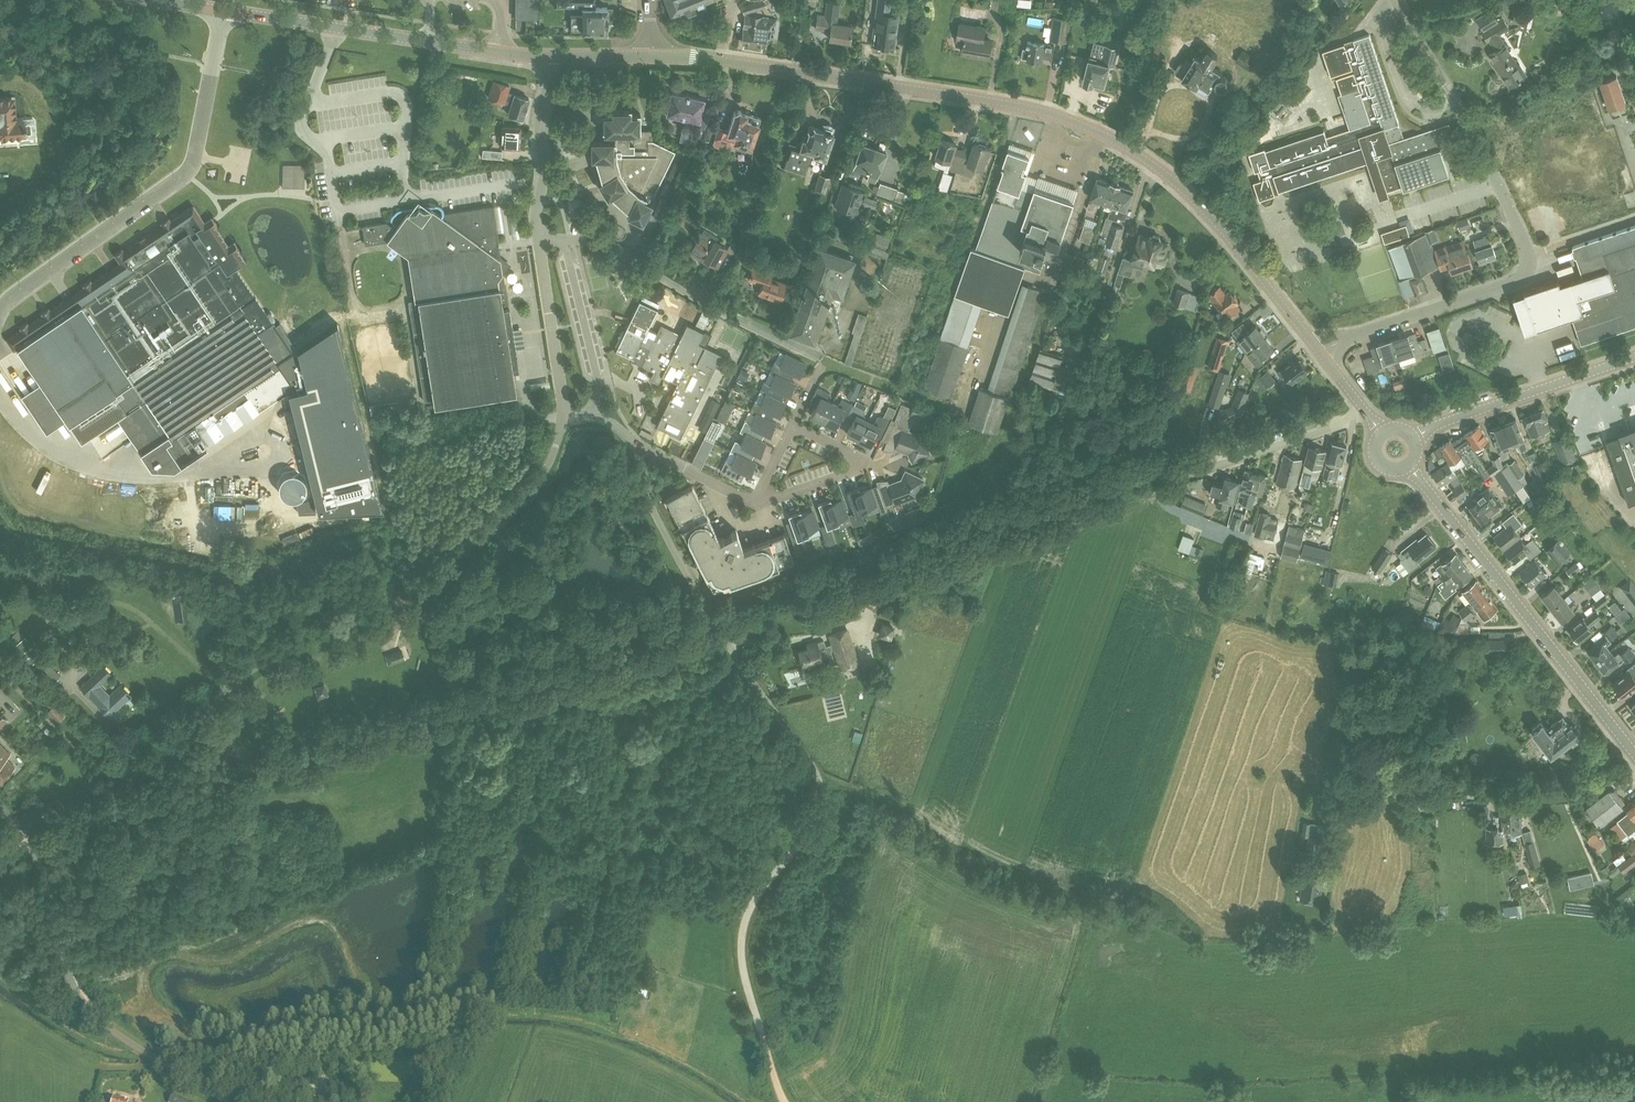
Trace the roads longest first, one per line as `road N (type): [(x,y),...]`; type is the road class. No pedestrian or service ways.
road 1 (tertiary): [(1320,354),(1183,189),(1083,125),(1025,106),(648,57)]
road 2 (residential): [(25,824),(145,777),(252,670),(364,625),(407,598),(541,477),(565,418)]
road 3 (track): [(782,1101),(745,977),(743,931),(753,900),(815,808),(816,788),(712,617)]
road 4 (secondary): [(1634,756),(1407,467)]
road 5 (unclassified): [(229,1101),(119,1035),(80,996),(25,824)]
road 6 (residential): [(795,424),(820,360),(599,243),(566,241)]
road 7 (residential): [(1531,255),(1396,0)]
road 8 (unclassified): [(1359,794),(1492,796),(1634,777)]
road 9 (tertiary): [(165,0),(427,39)]
road 10 (residential): [(1320,354),(1514,286),(1531,255)]
road 11 (secondary): [(1634,358),(1413,436)]
road 12 (residential): [(1167,485),(1331,428),(1363,407)]
road 13 (residential): [(712,617),(666,538),(634,445)]
road 14 (residential): [(540,241),(548,57)]
road 15 (residential): [(754,505),(846,471),(854,460),(795,424)]
road 16 (residential): [(591,415),(599,393),(566,241)]
road 17 (residential): [(565,418),(540,241)]
road 18 (residential): [(634,445),(754,505)]

